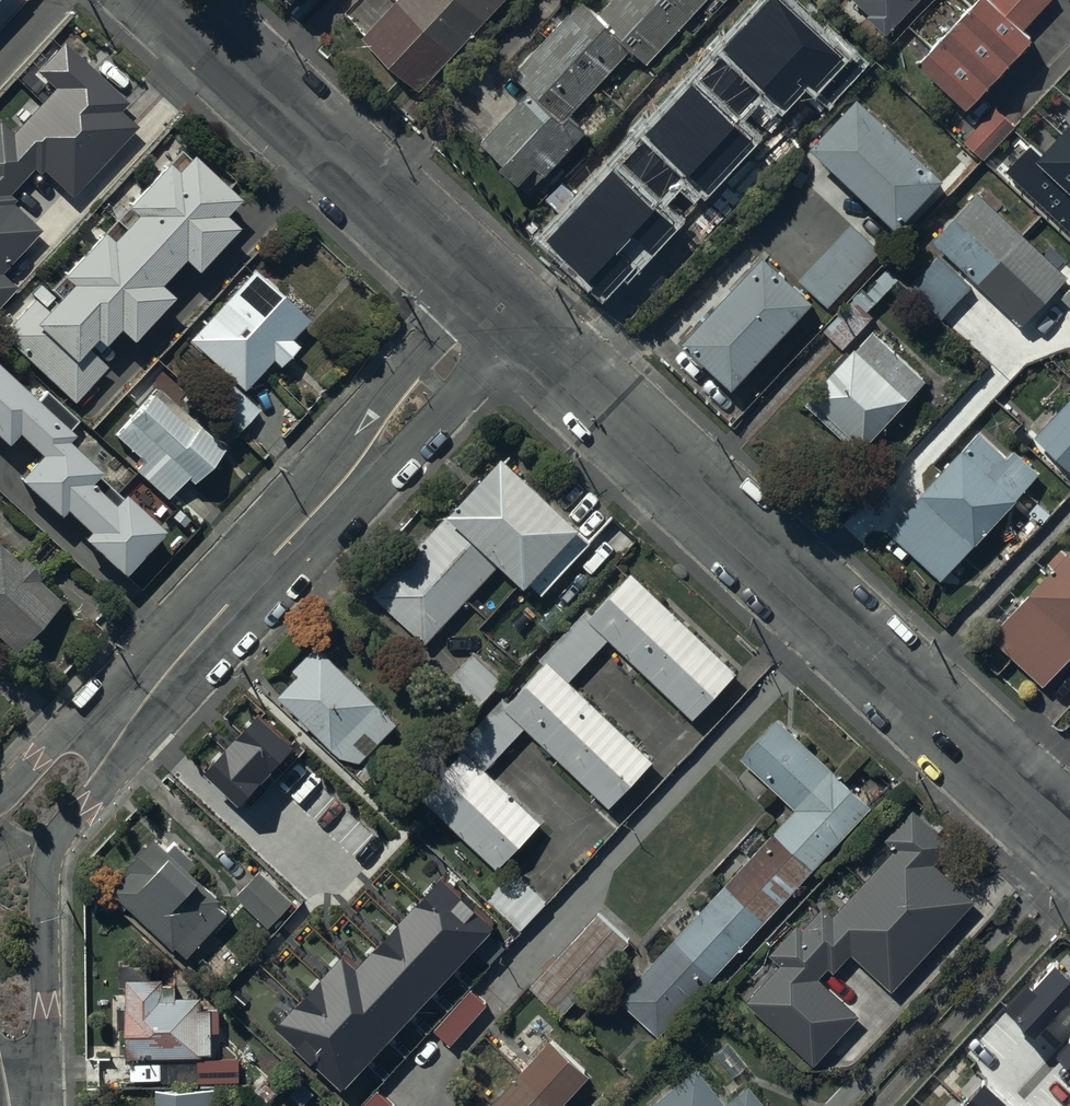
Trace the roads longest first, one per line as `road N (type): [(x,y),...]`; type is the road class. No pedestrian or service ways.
road 1 (unclassified): [(1069,831),(505,308)]
road 2 (unclassified): [(144,692),(505,308)]
road 3 (unclassified): [(505,308),(175,0)]
road 4 (unclassified): [(144,692),(116,775),(52,852),(44,1044),(24,1105)]
road 5 (unclassified): [(0,795),(59,732),(144,692)]

